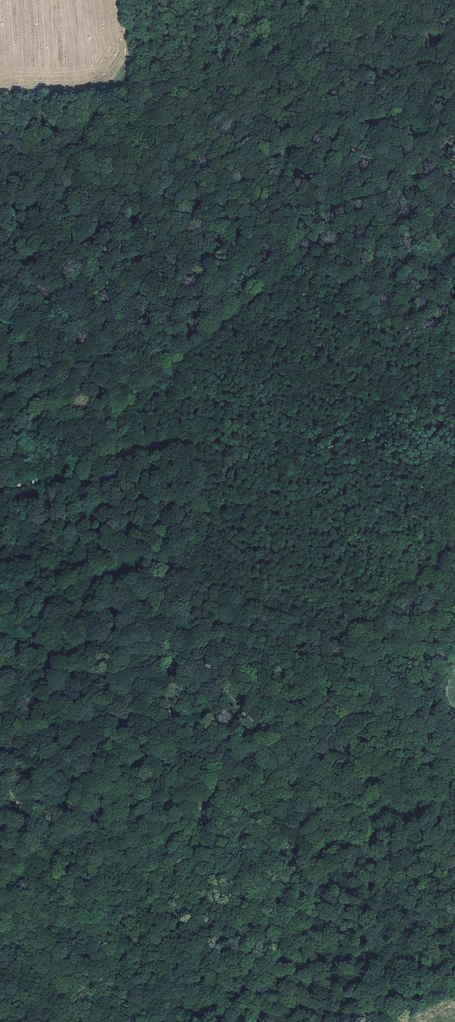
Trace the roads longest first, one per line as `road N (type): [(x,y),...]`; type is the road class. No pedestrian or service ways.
road 1 (track): [(0,491),(134,449),(206,445),(295,455),(388,435),(454,446)]
road 2 (track): [(258,1021),(342,798),(415,703),(454,633)]

